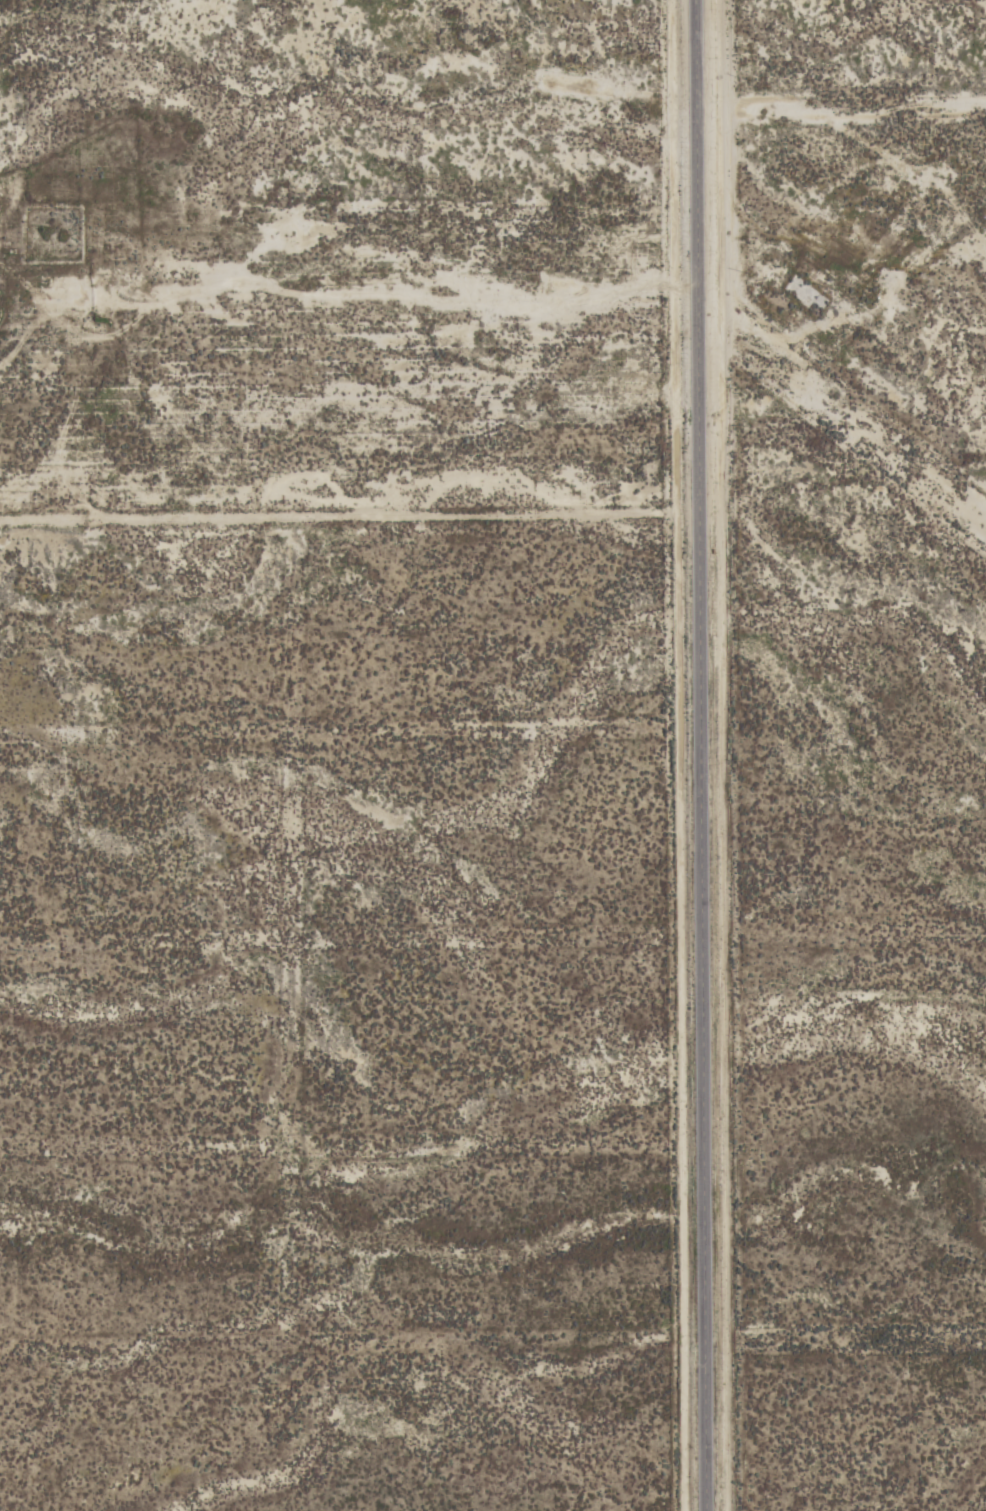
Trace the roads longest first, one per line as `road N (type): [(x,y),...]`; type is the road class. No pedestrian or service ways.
road 1 (tertiary): [(696,0),(704,1510)]

